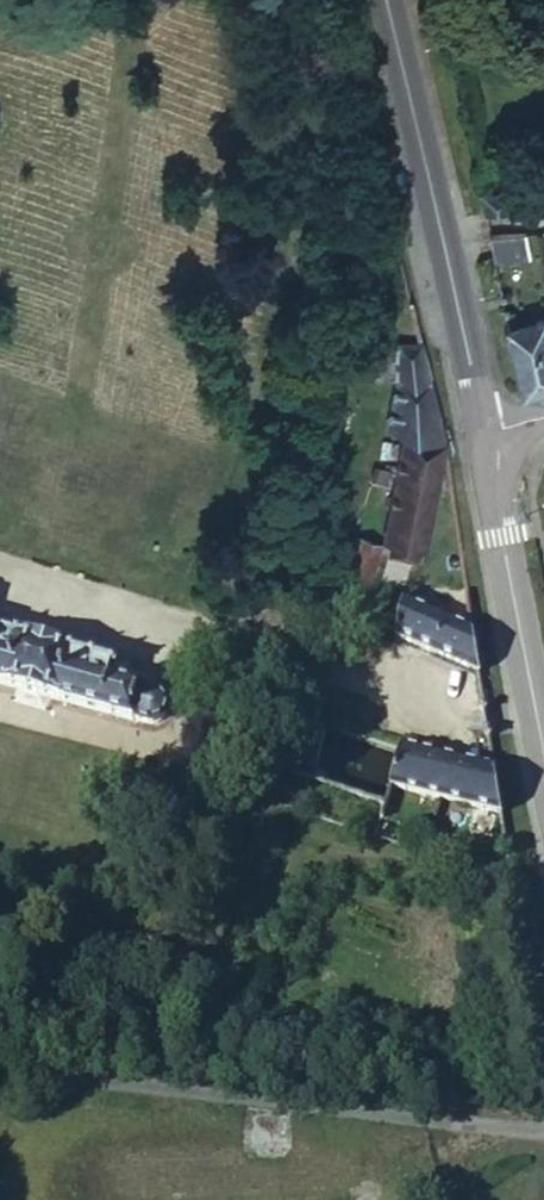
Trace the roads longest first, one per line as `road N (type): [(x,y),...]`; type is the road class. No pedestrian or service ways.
road 1 (unclassified): [(0,1062),(543,1124)]
road 2 (tertiary): [(386,0),(480,429)]
road 3 (tertiary): [(480,429),(543,775)]

